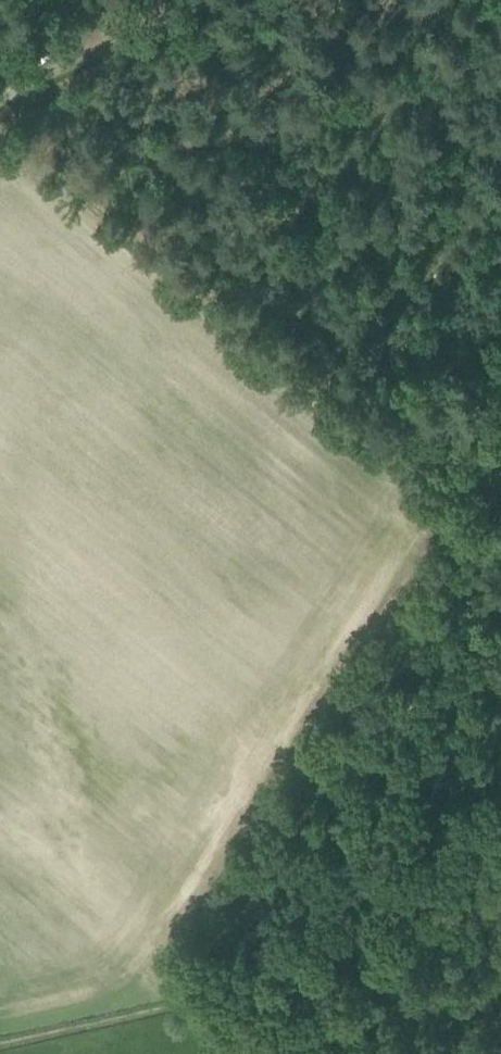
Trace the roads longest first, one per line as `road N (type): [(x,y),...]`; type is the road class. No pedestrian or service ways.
road 1 (track): [(194,0),(0,92)]

